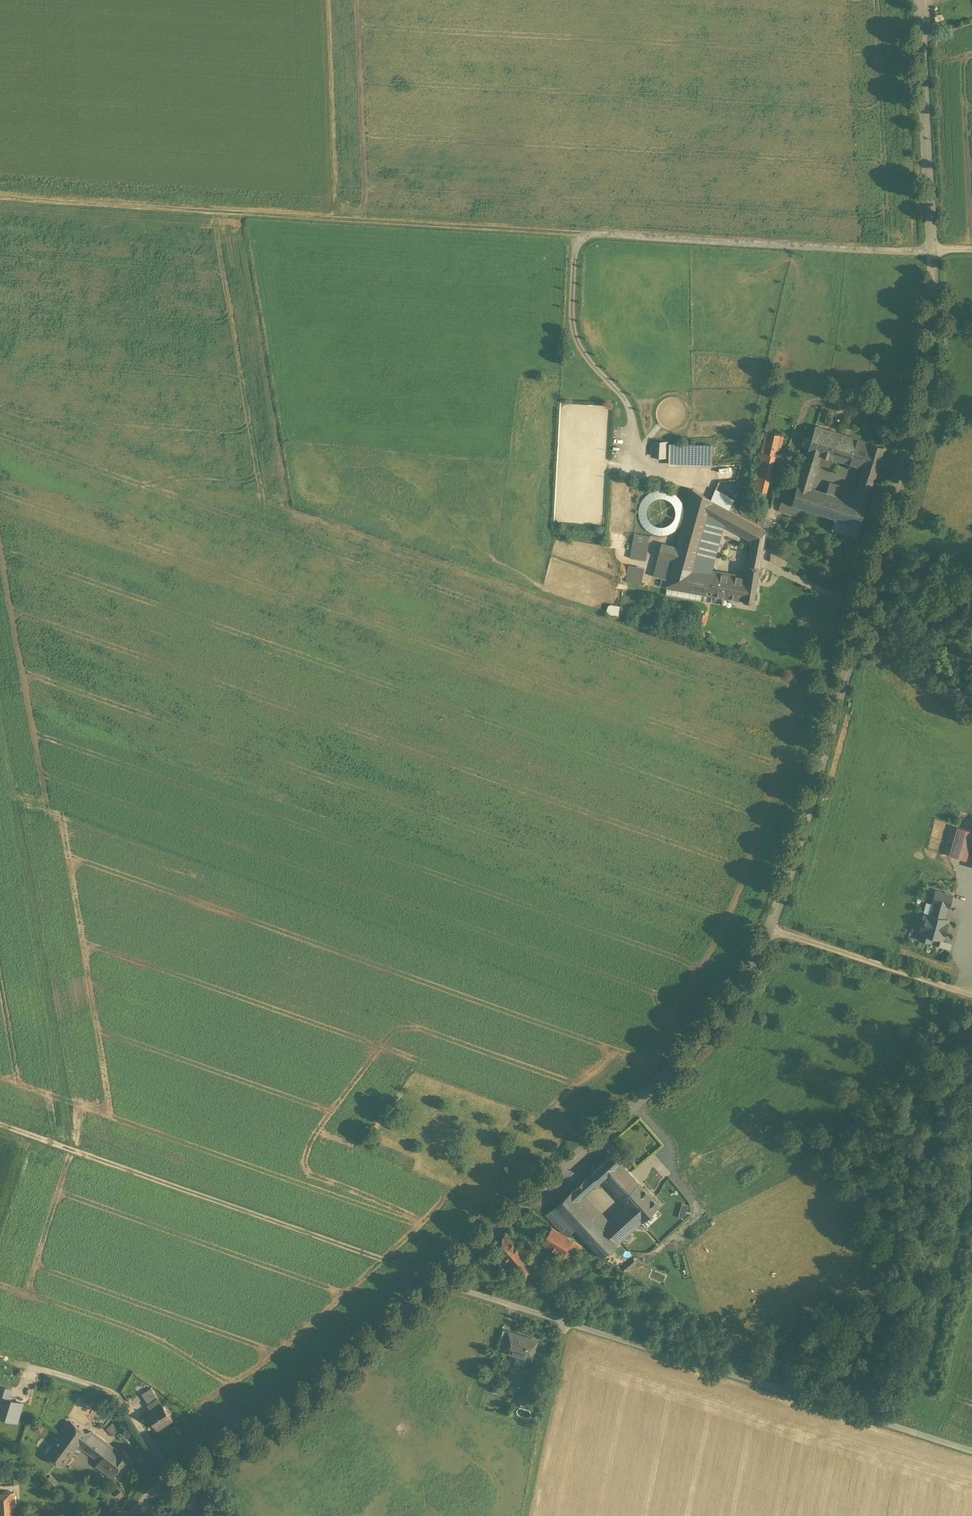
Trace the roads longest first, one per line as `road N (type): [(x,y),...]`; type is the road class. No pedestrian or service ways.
road 1 (track): [(0,196),(934,254)]
road 2 (tertiary): [(934,254),(927,390),(775,925)]
road 3 (unclassified): [(971,1452),(438,1280)]
road 4 (tertiary): [(775,925),(713,1031),(438,1280)]
road 5 (track): [(0,1124),(438,1280)]
road 6 (track): [(0,733),(74,1151)]
road 7 (tertiary): [(438,1280),(321,1385),(160,1486),(138,1515)]
road 8 (track): [(580,232),(579,346),(627,403),(639,461),(694,482)]
road 9 (tertiary): [(920,0),(934,254)]
road 10 (unclassified): [(775,925),(786,936),(971,996)]
road 11 (track): [(567,1324),(524,1515)]

